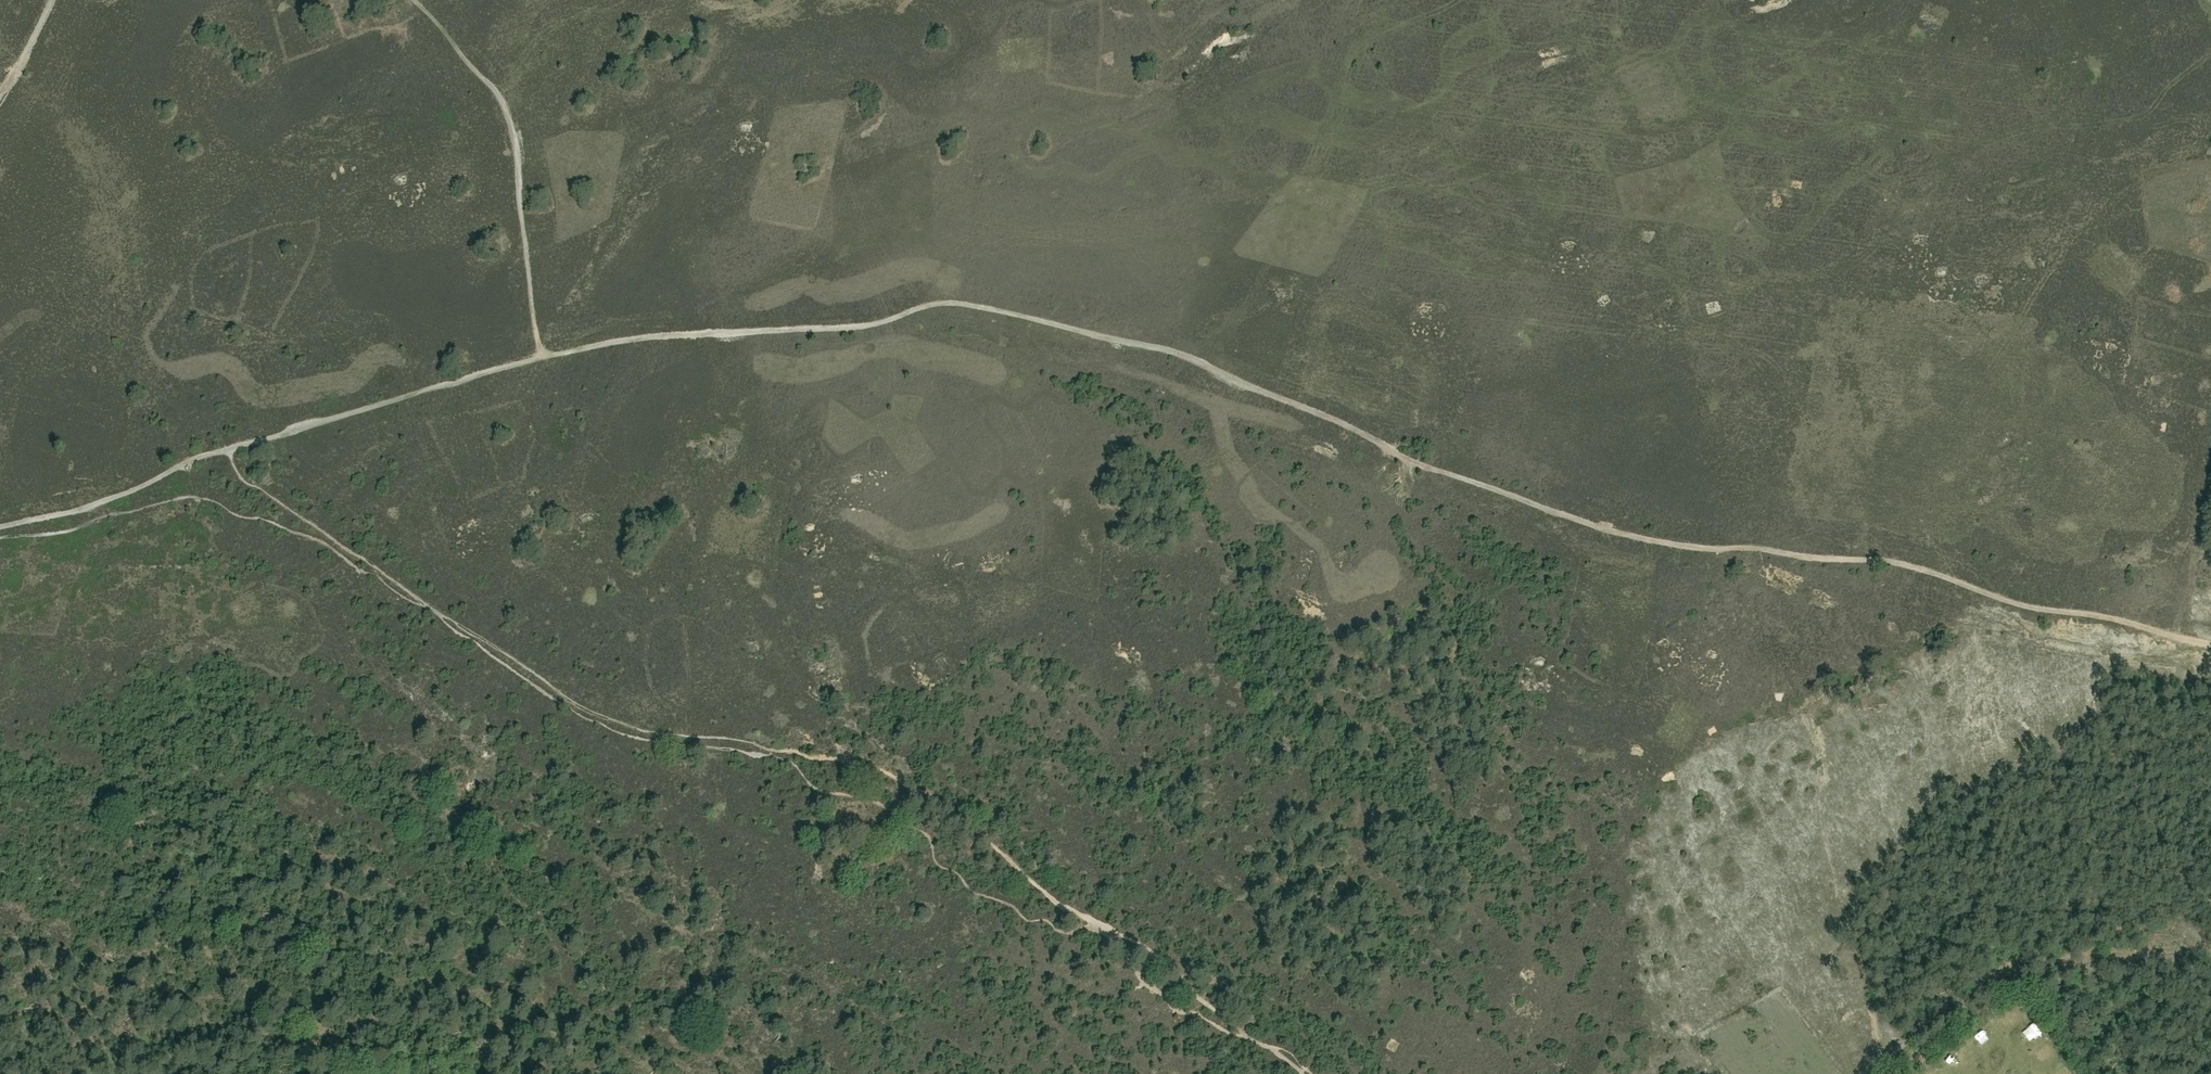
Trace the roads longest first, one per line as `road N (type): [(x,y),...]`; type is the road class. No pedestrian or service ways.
road 1 (track): [(1872,1073),(1978,992),(2018,973),(2210,952)]

